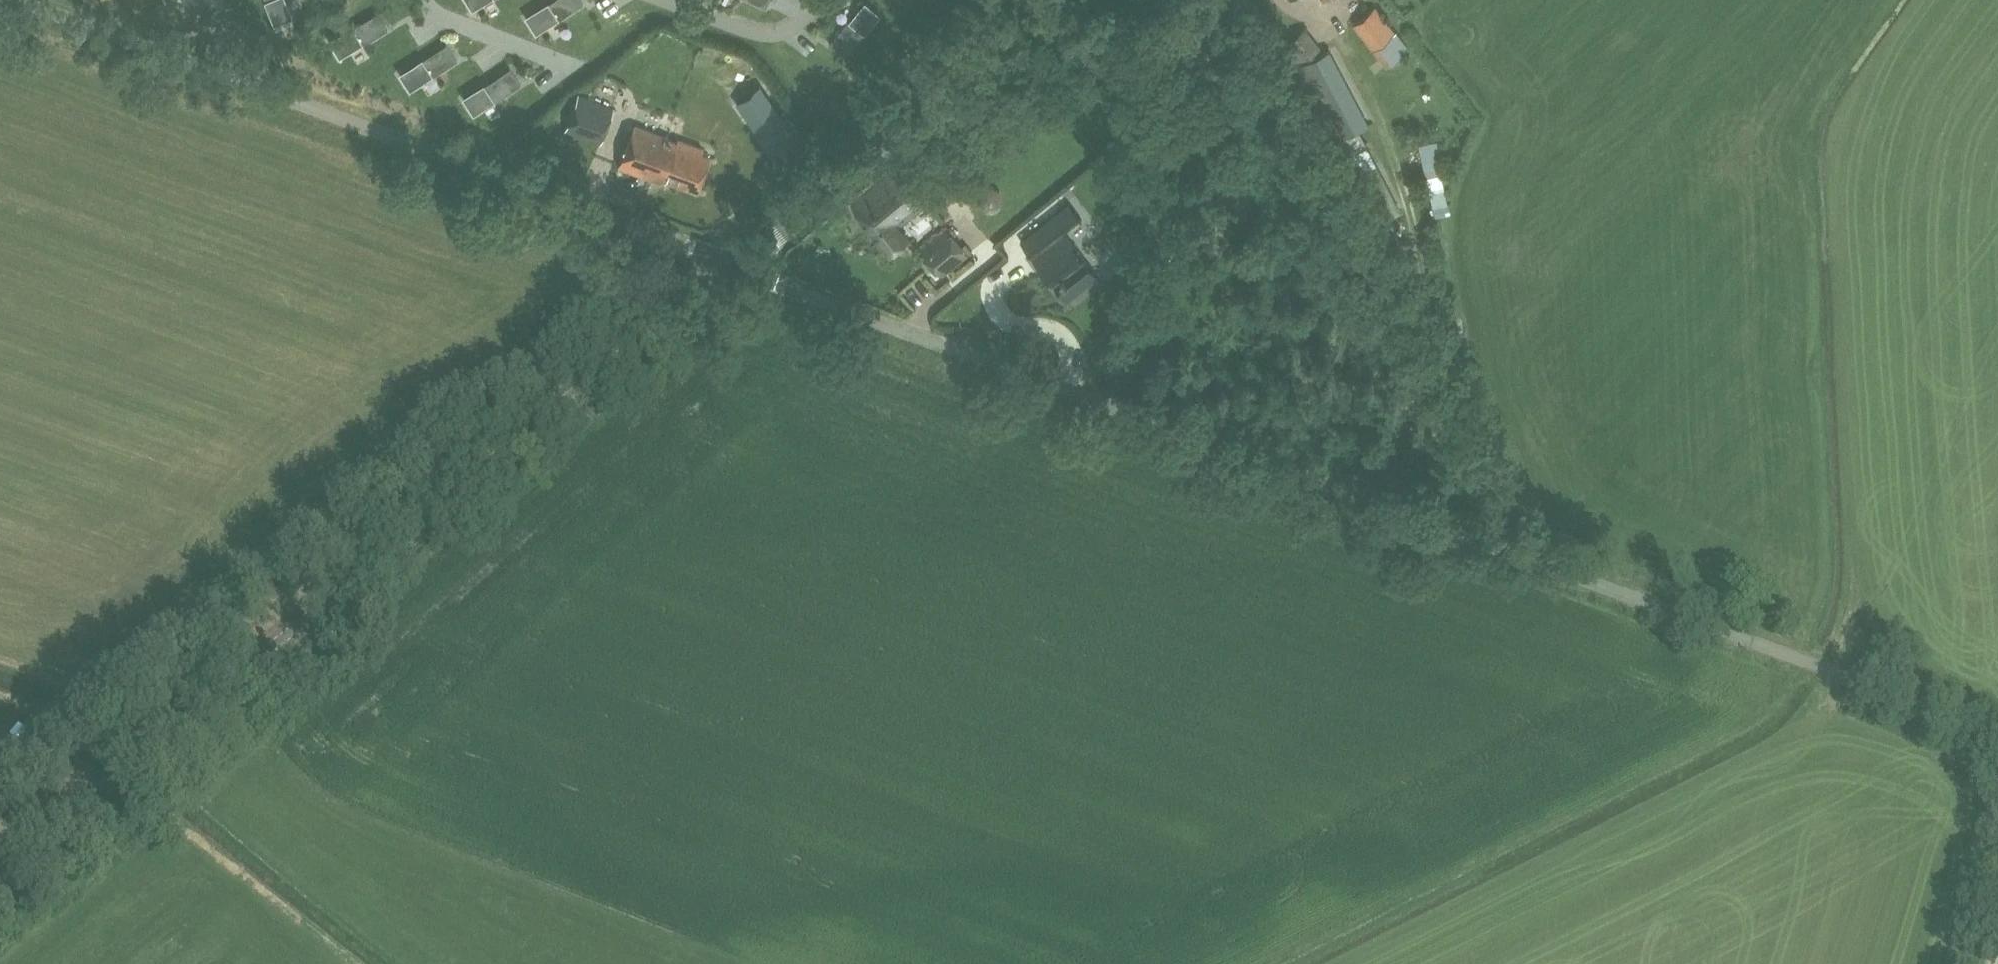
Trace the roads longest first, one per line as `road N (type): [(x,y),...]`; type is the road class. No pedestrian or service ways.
road 1 (unclassified): [(1997,733),(737,268)]
road 2 (tertiary): [(0,869),(737,268)]
road 3 (unclassified): [(737,268),(16,0)]
road 4 (tertiary): [(737,268),(1068,0)]

